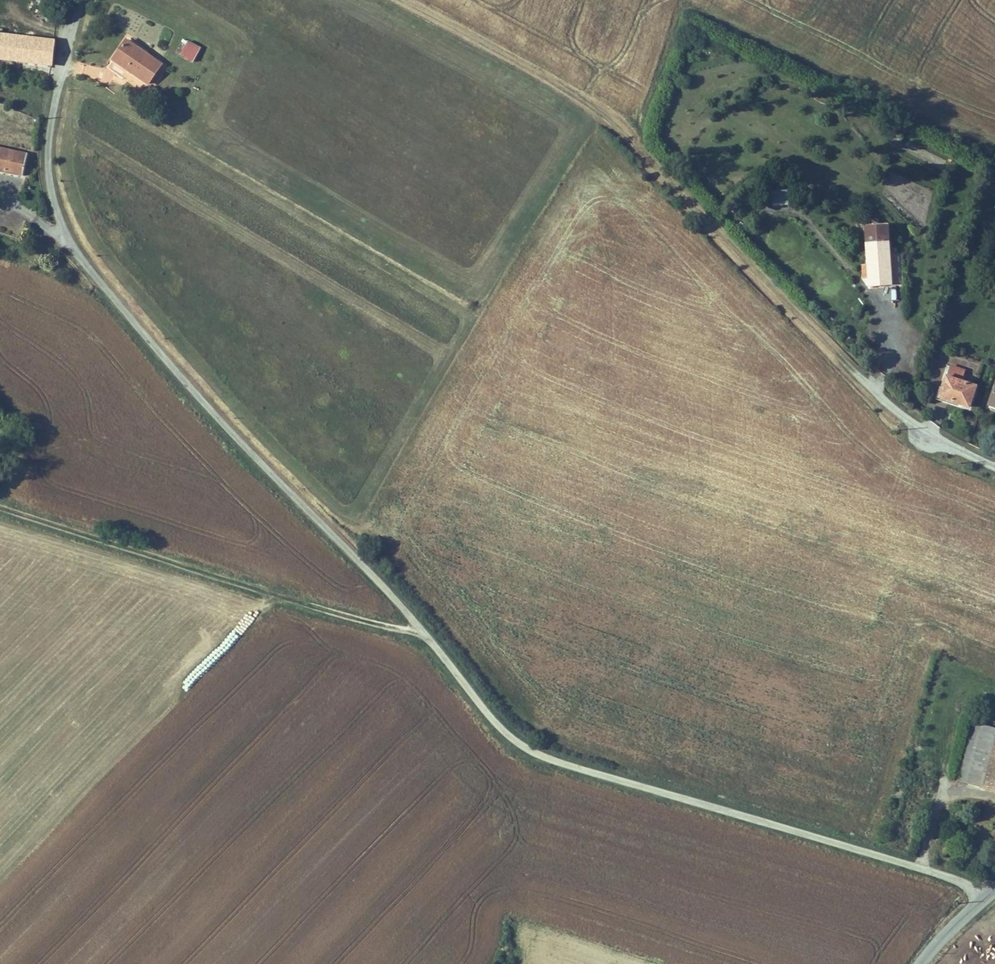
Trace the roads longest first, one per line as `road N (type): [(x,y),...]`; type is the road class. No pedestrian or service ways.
road 1 (unclassified): [(82,0),(48,156),(55,204),(73,249),(223,423),(379,580),(507,734),(569,766),(990,893)]
road 2 (track): [(401,0),(537,68),(605,113),(860,376)]
road 3 (track): [(423,630),(349,617),(0,507)]
road 4 (unclassified): [(994,467),(925,431),(860,376)]

